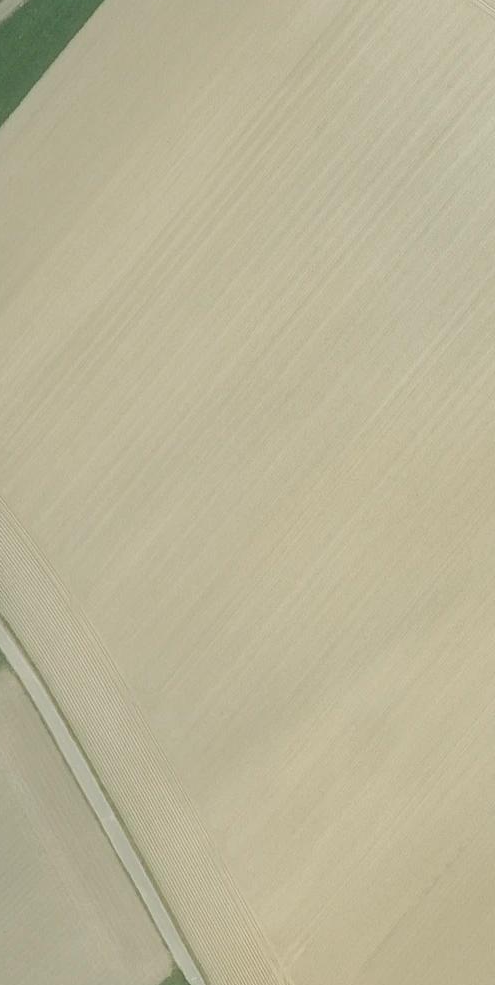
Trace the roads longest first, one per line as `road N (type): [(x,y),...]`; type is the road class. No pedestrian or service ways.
road 1 (track): [(198,984),(0,634)]

